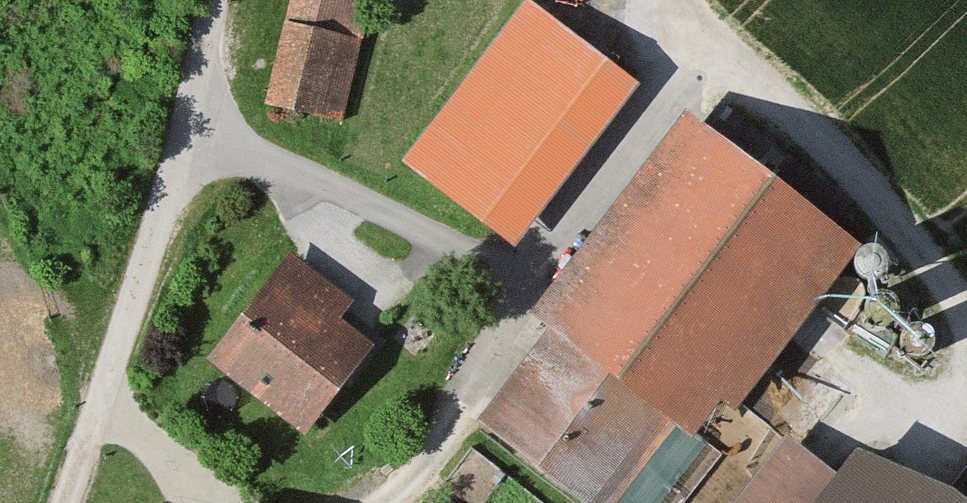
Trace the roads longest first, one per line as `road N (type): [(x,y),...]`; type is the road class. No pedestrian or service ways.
road 1 (unclassified): [(679,0),(716,51),(843,160),(966,313)]
road 2 (track): [(91,414),(179,134)]
road 3 (unclassified): [(212,0),(179,134)]

